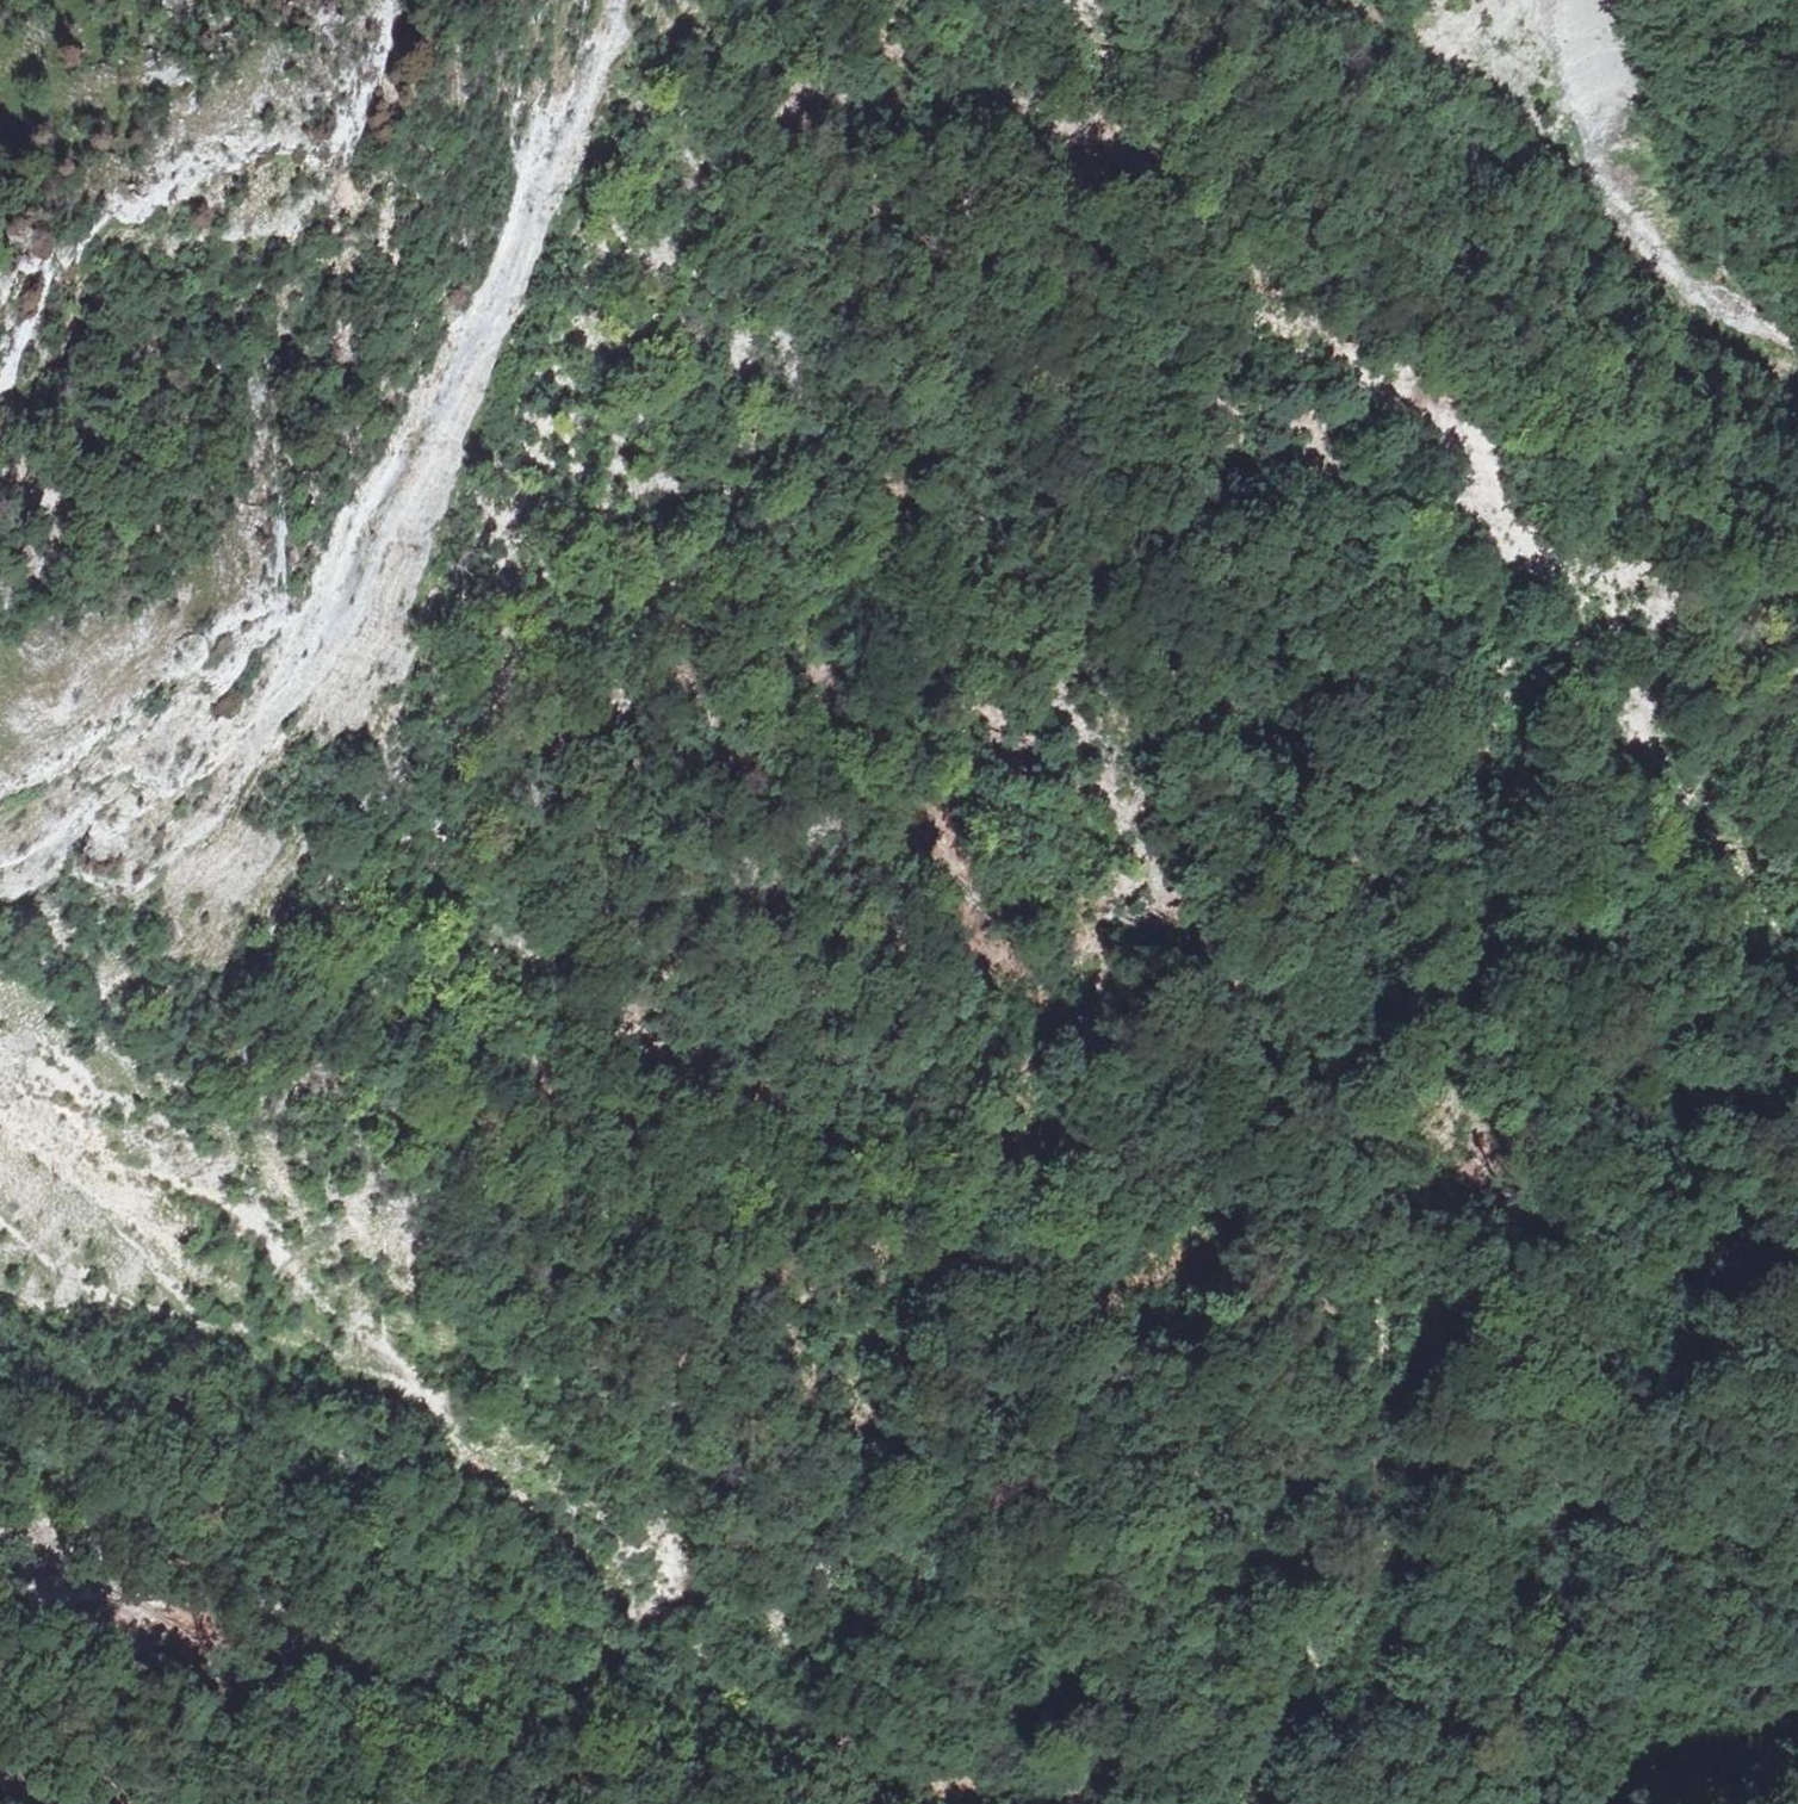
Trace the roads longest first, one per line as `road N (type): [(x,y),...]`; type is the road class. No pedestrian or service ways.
road 1 (track): [(1258,1803),(1275,1725),(1344,1643),(1389,1536),(1381,1403),(1430,1340),(1425,1288),(1394,1194),(1411,1130),(1452,1069),(1468,1017),(1456,847),(1490,754)]

